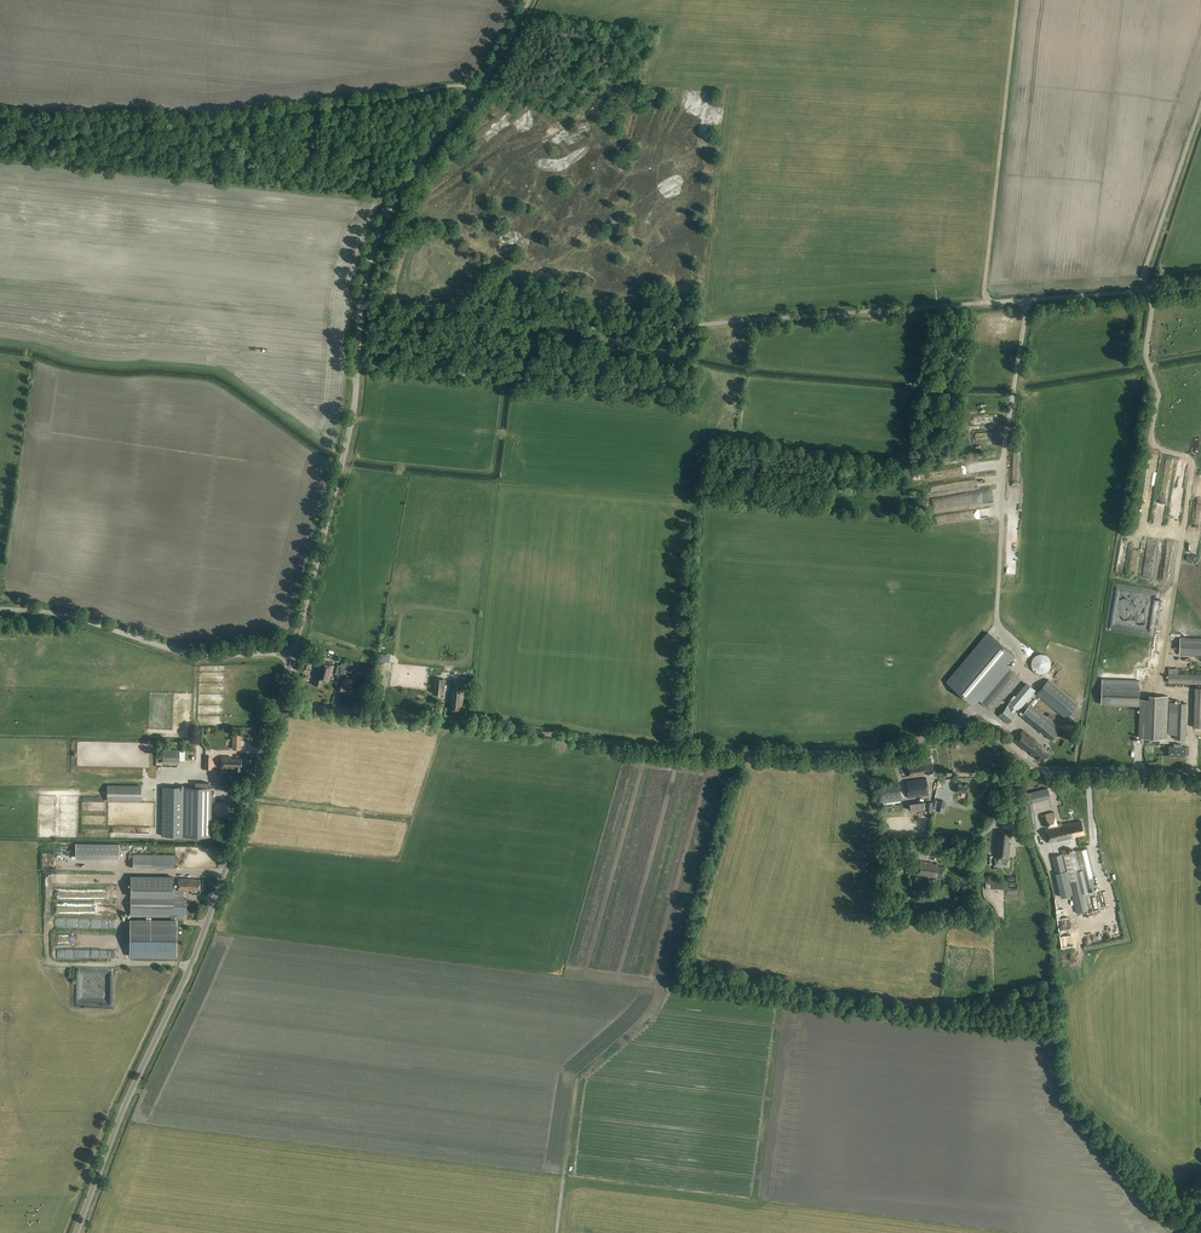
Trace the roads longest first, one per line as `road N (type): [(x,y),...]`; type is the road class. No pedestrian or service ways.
road 1 (unclassified): [(1200,775),(1036,767),(972,727),(878,753),(698,751),(279,704)]
road 2 (track): [(740,752),(689,955),(695,966),(817,1004),(983,1019),(1051,1004),(1061,1014),(1074,1099),(1179,1196),(1200,1201)]
road 3 (unclassified): [(292,656),(344,456),(363,287),(378,235),(398,191),(491,69),(528,0)]
road 4 (unclassified): [(76,1232),(200,942),(279,704)]
road 5 (track): [(1200,101),(1142,275),(1152,306),(1145,357),(1158,393),(1152,446),(1186,458),(1193,468),(1175,585)]
road 6 (unclassified): [(1200,286),(708,324)]
road 7 (track): [(988,303),(1017,0)]
road 8 (unclassified): [(292,656),(192,655),(61,614),(0,609)]
road 9 (track): [(493,373),(505,381),(495,433),(509,435),(515,389),(580,369),(603,330)]

